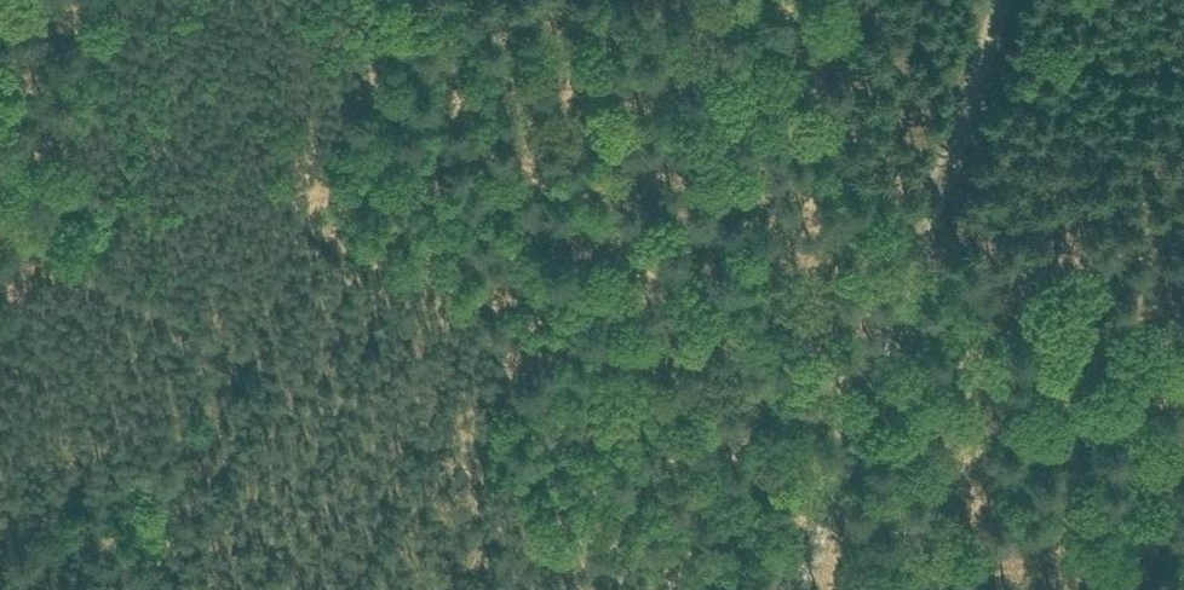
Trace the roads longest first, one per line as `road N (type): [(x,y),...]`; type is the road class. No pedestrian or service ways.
road 1 (track): [(0,264),(775,579)]
road 2 (track): [(992,0),(916,222),(770,589)]
road 3 (track): [(462,0),(647,74),(916,222)]
road 4 (track): [(883,302),(1183,382)]

